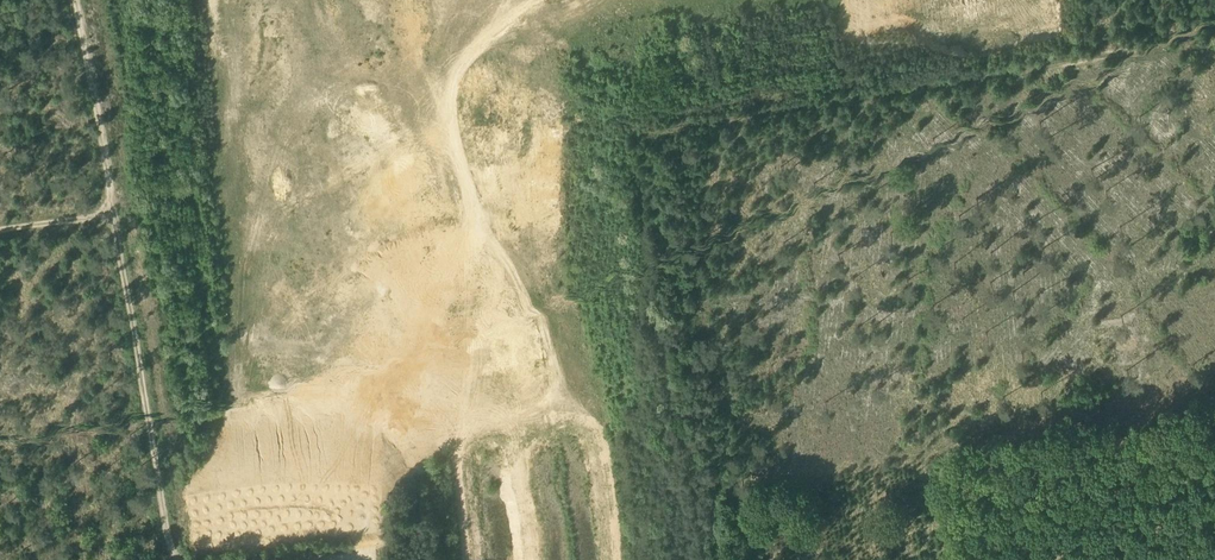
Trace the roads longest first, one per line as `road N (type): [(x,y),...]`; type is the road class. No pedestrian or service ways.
road 1 (track): [(661,94),(1214,13)]
road 2 (track): [(108,185),(166,540),(176,559)]
road 3 (track): [(965,559),(947,451),(1214,403)]
road 4 (track): [(77,0),(108,185)]

